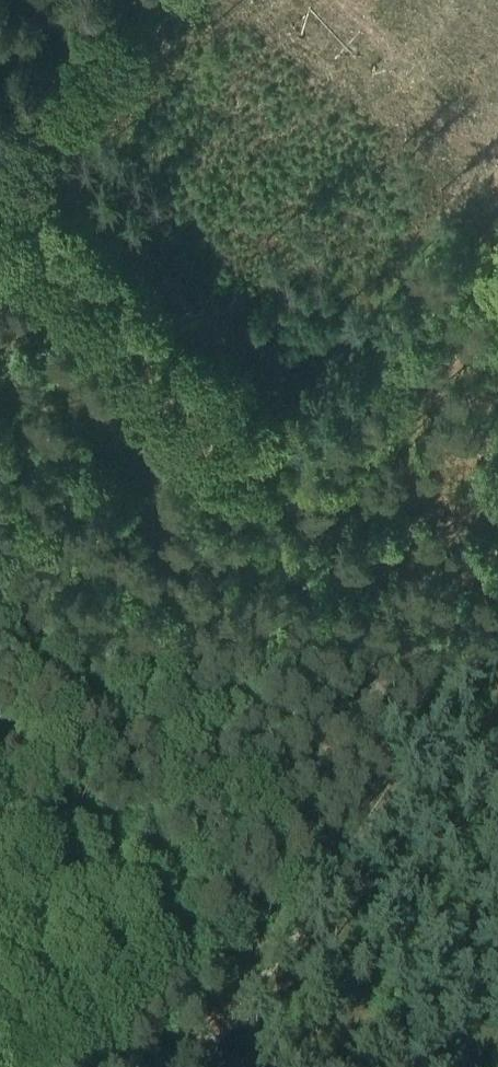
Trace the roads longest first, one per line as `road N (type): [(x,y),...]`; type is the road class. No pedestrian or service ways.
road 1 (track): [(374,650),(271,541),(266,505),(197,449),(0,239)]
road 2 (track): [(0,967),(113,950),(159,922),(214,877),(375,697)]
road 3 (track): [(497,220),(266,505)]
road 4 (track): [(162,0),(0,212)]

